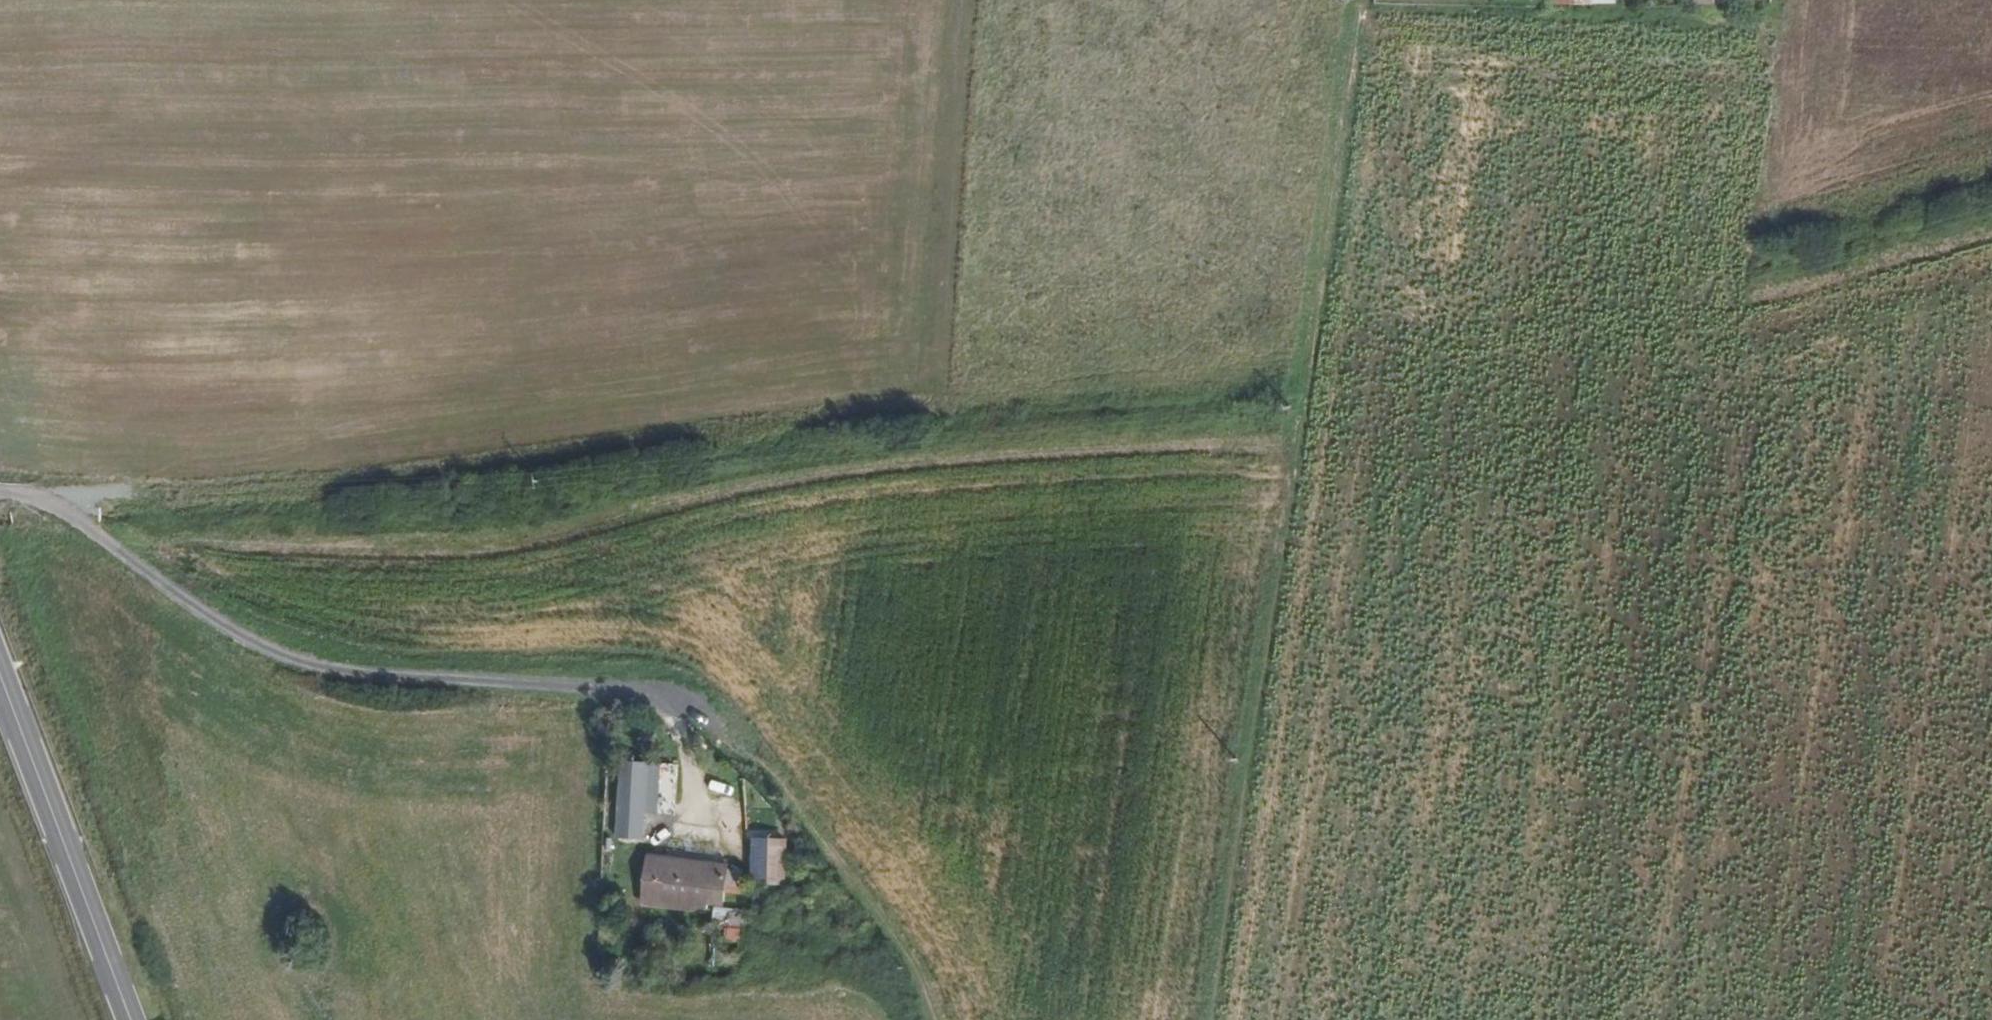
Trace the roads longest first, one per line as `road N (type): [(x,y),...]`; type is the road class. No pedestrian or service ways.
road 1 (track): [(0,491),(31,496),(144,578),(292,665),(580,684),(696,707),(752,756),(911,941),(943,1019)]
road 2 (track): [(1991,176),(1784,232),(1795,0)]
road 3 (primary): [(128,1019),(0,684)]

